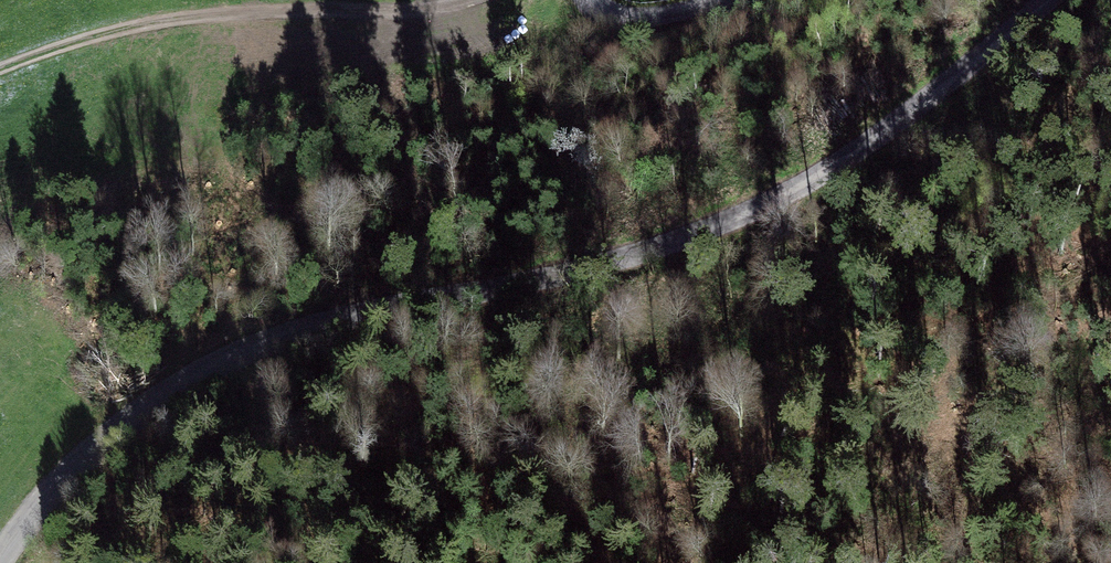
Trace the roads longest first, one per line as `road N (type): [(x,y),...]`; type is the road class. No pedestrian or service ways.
road 1 (unclassified): [(0,562),(105,442),(214,374),(319,333),(596,267),(755,215),(1074,0)]
road 2 (track): [(464,0),(171,19),(0,69)]
road 3 (unclassified): [(593,0),(638,17),(723,0)]

